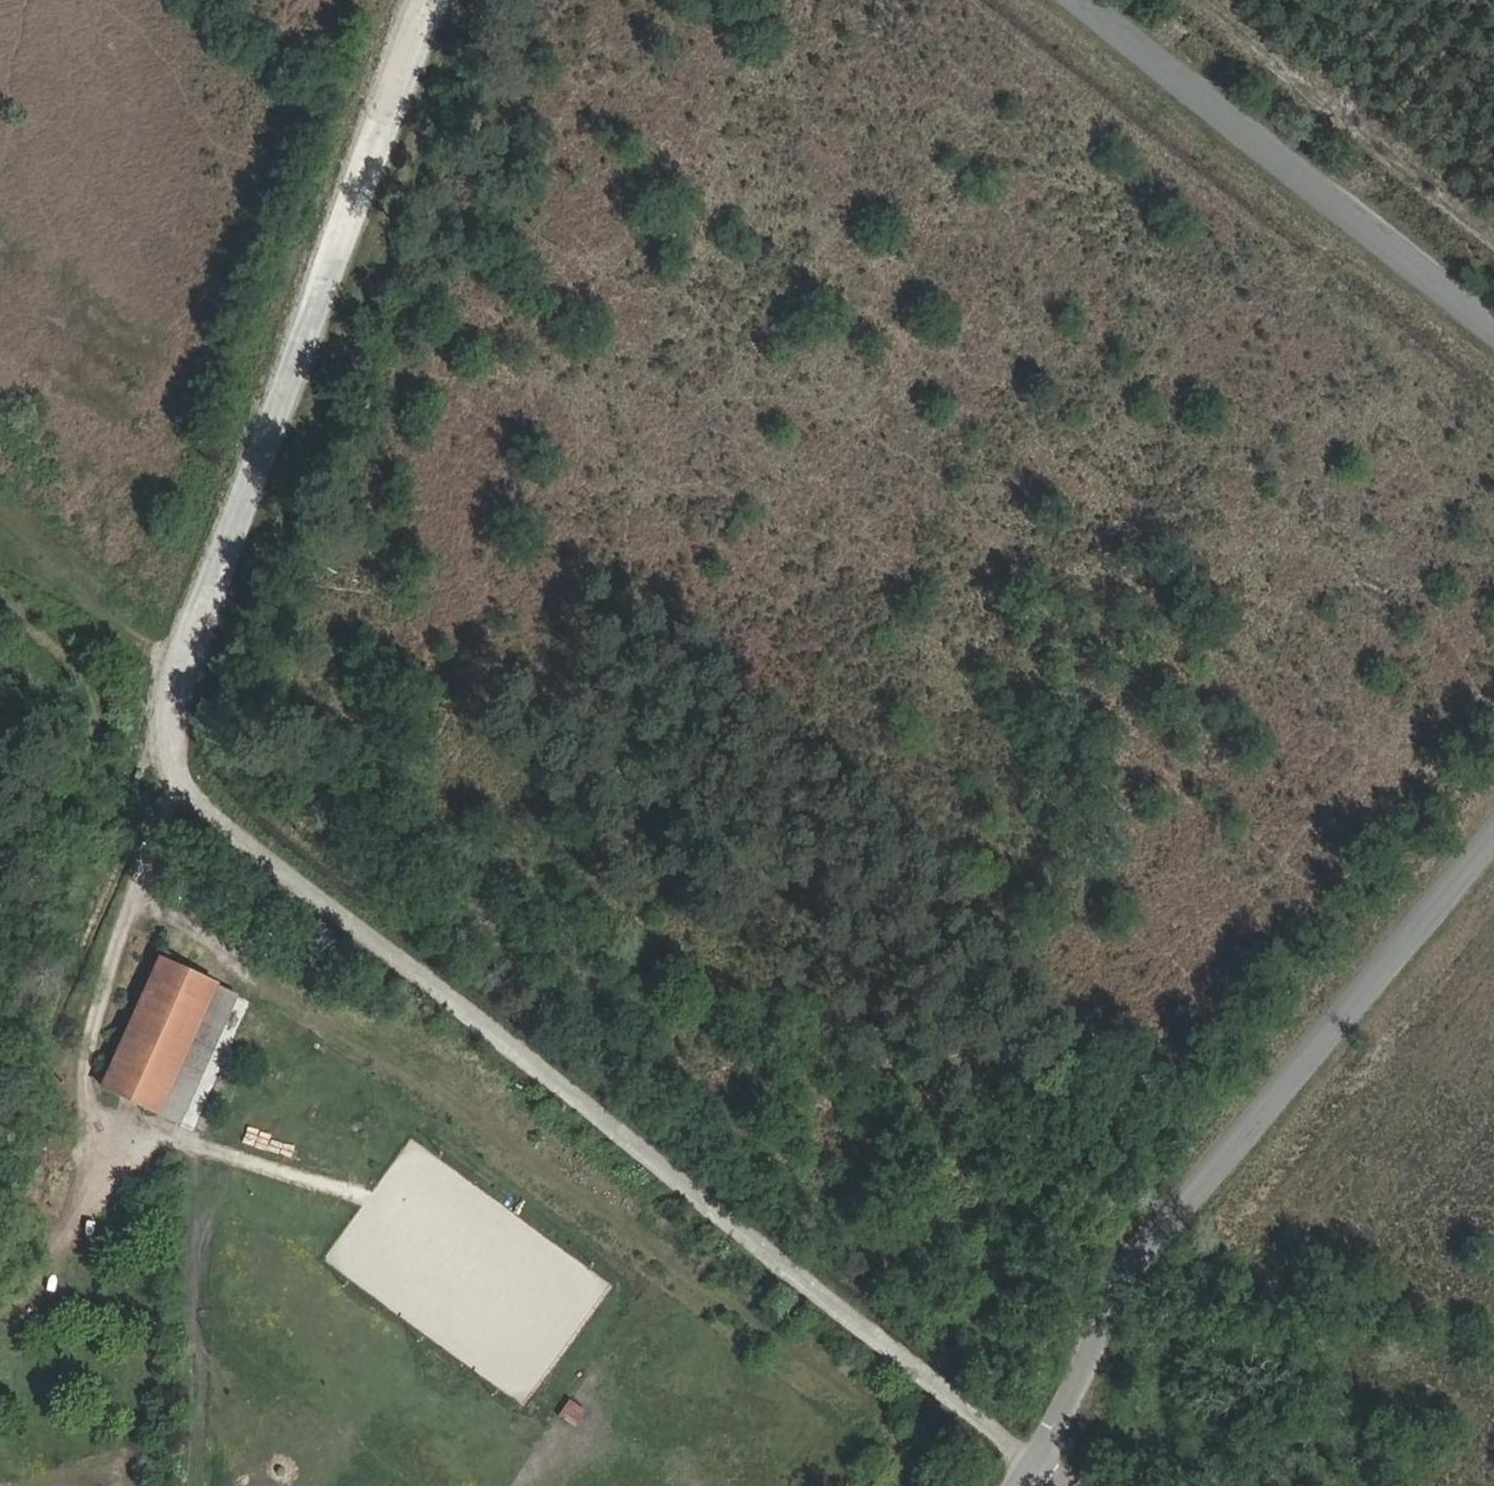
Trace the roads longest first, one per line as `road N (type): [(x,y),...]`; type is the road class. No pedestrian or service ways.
road 1 (unclassified): [(1033,1458),(179,784),(176,710),(436,0)]
road 2 (unclassified): [(1493,849),(1033,1458)]
road 3 (unclassified): [(1051,0),(1493,340)]

